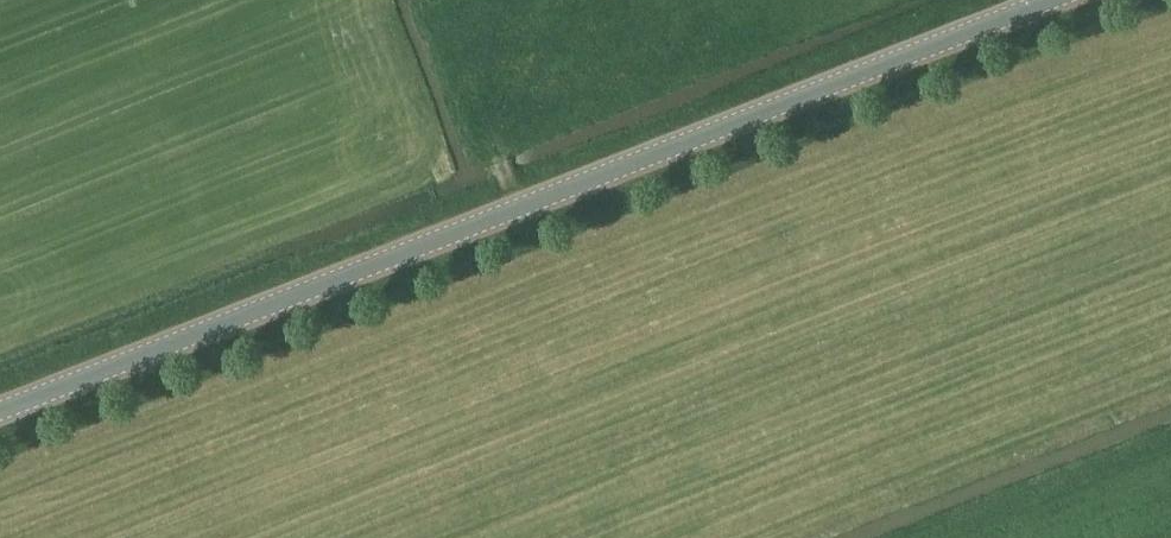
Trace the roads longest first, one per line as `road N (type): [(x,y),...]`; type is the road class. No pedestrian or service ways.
road 1 (tertiary): [(0,410),(1049,0)]

